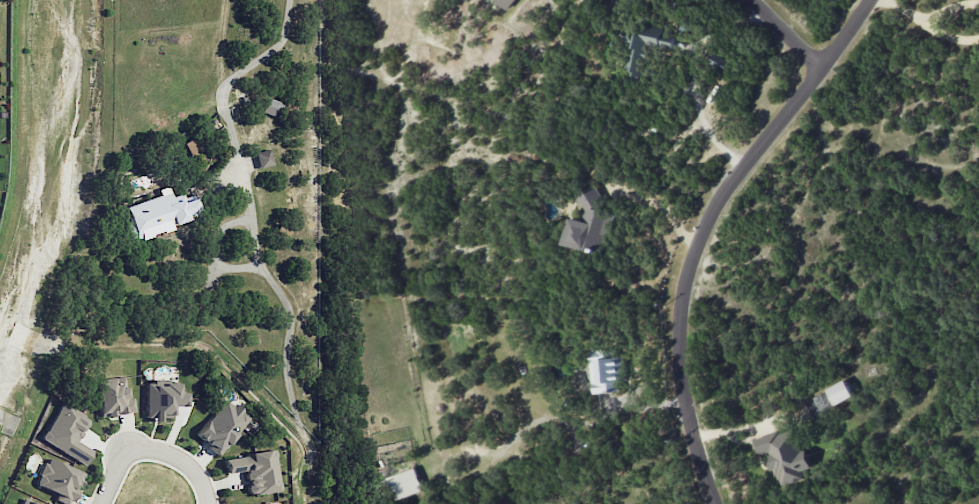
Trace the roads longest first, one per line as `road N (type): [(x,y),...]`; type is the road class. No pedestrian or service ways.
road 1 (residential): [(714,503),(679,359),(687,273),(720,198),(870,0)]

